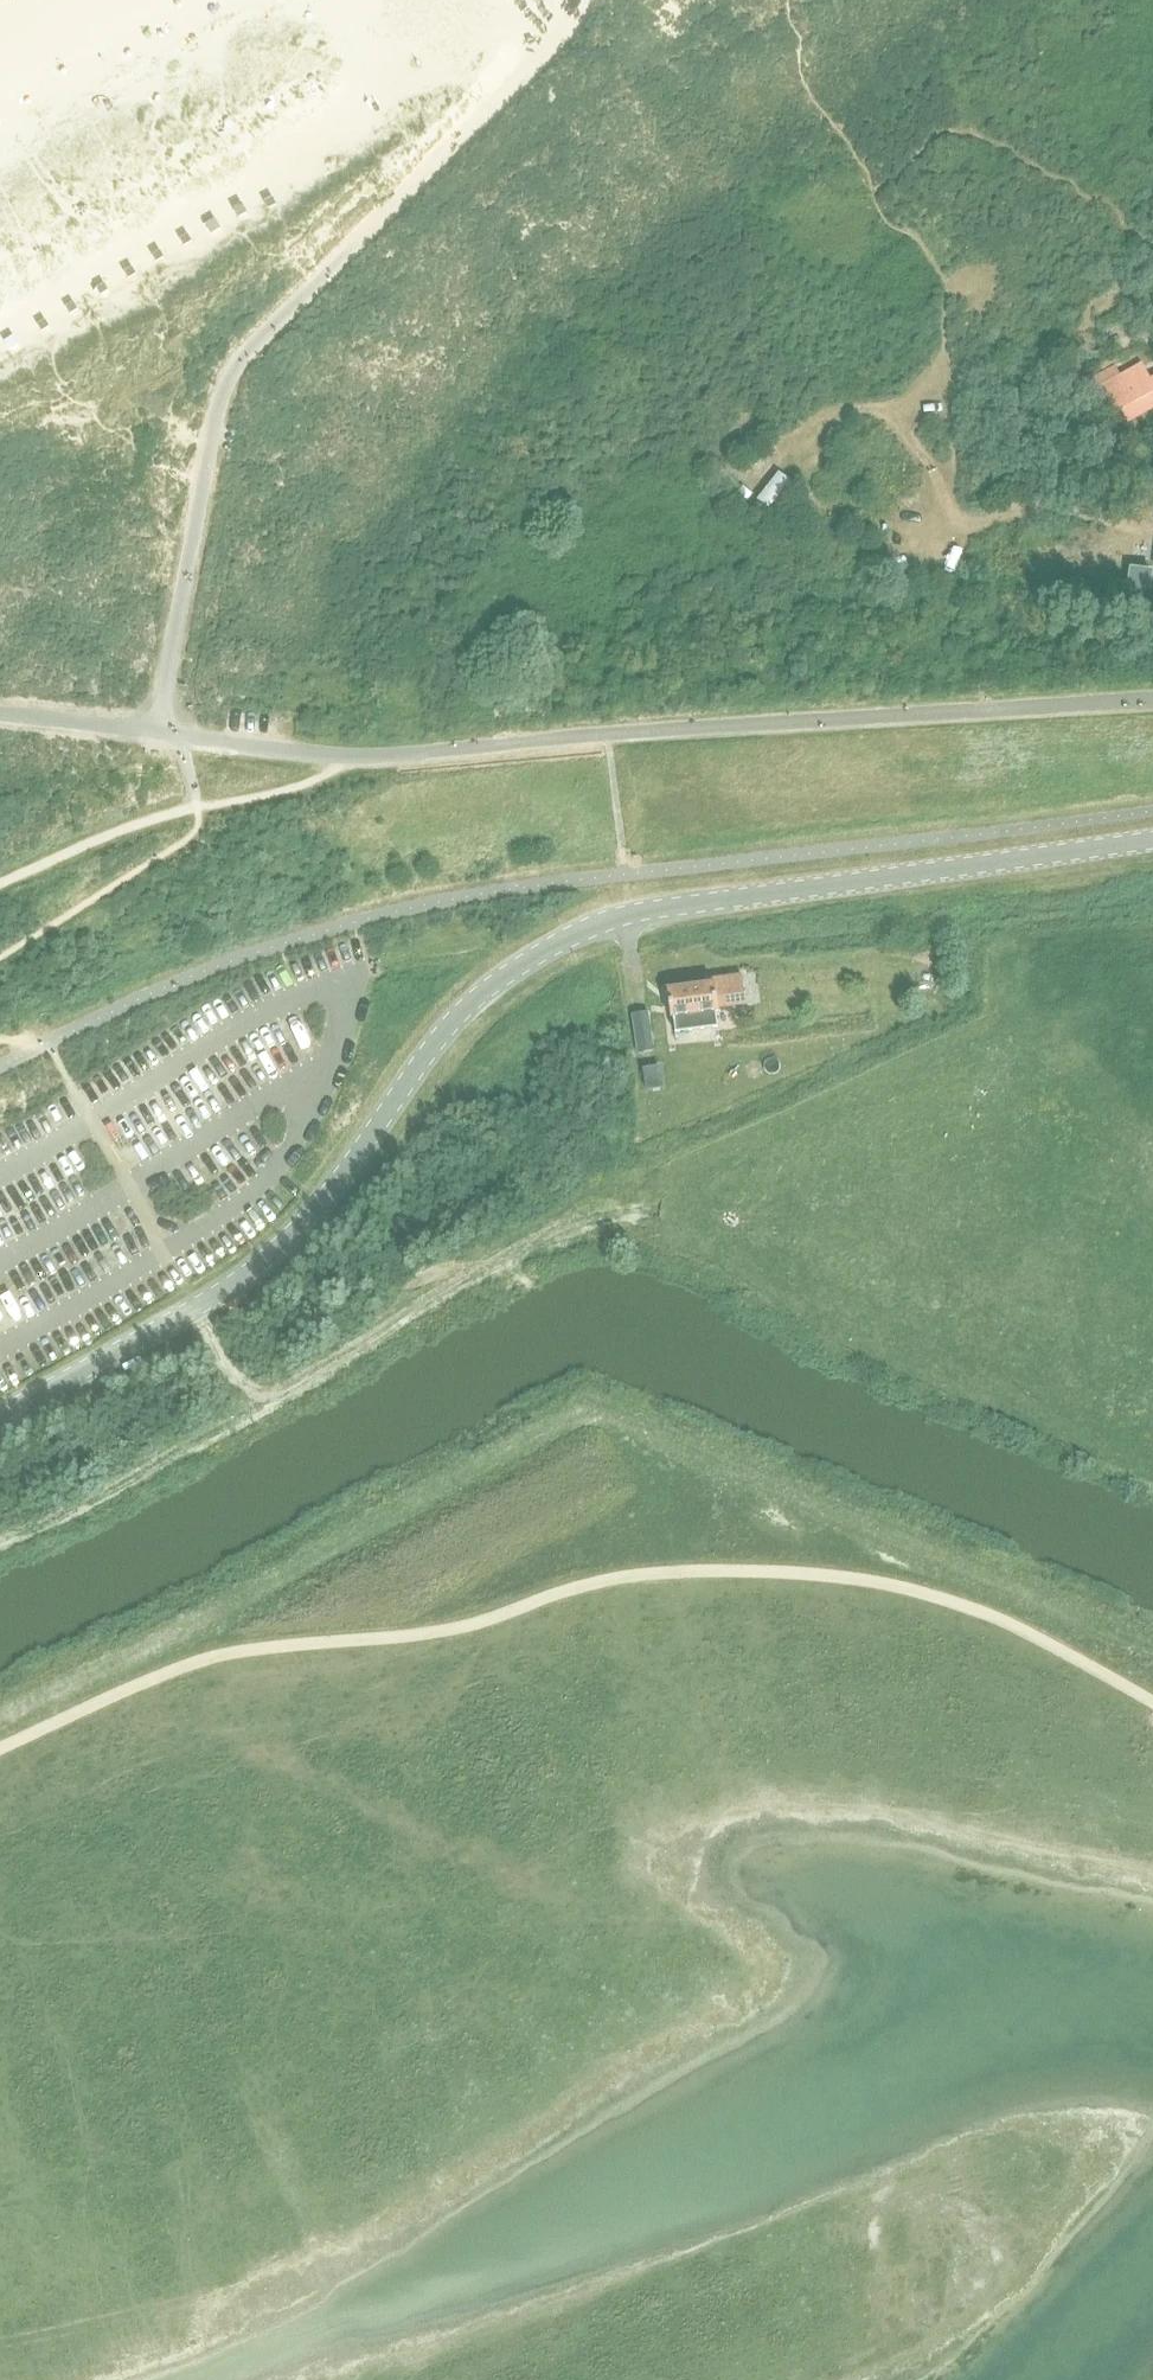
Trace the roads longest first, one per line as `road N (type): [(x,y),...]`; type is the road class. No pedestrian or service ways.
road 1 (unclassified): [(0,1414),(250,1270),(317,1206),(450,1023),(500,978),(566,938),(627,914),(1152,840)]
road 2 (track): [(160,733),(211,441),(238,364),(571,30),(576,22),(563,5)]

